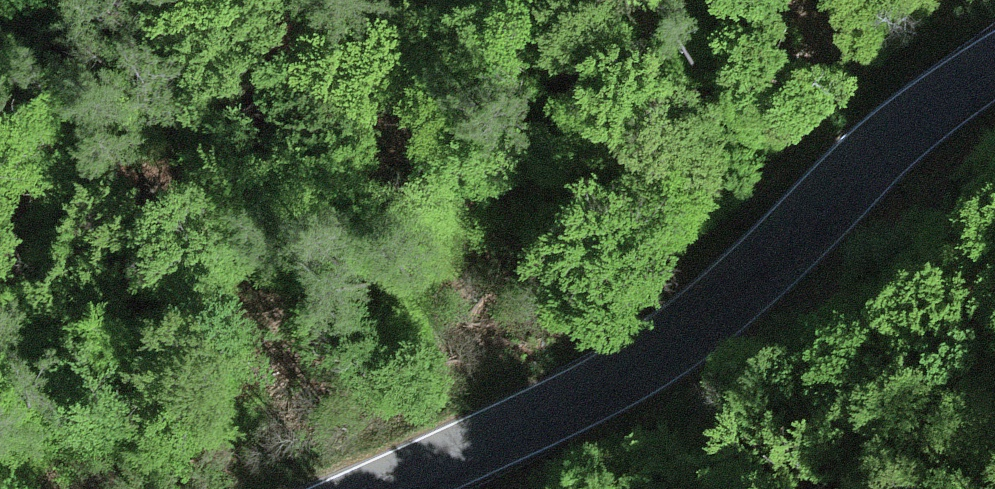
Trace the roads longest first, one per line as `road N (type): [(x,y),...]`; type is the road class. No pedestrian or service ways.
road 1 (trunk): [(994,11),(200,439),(68,488)]
road 2 (tertiary): [(392,488),(591,398),(673,344),(753,281),(918,121),(994,68)]

